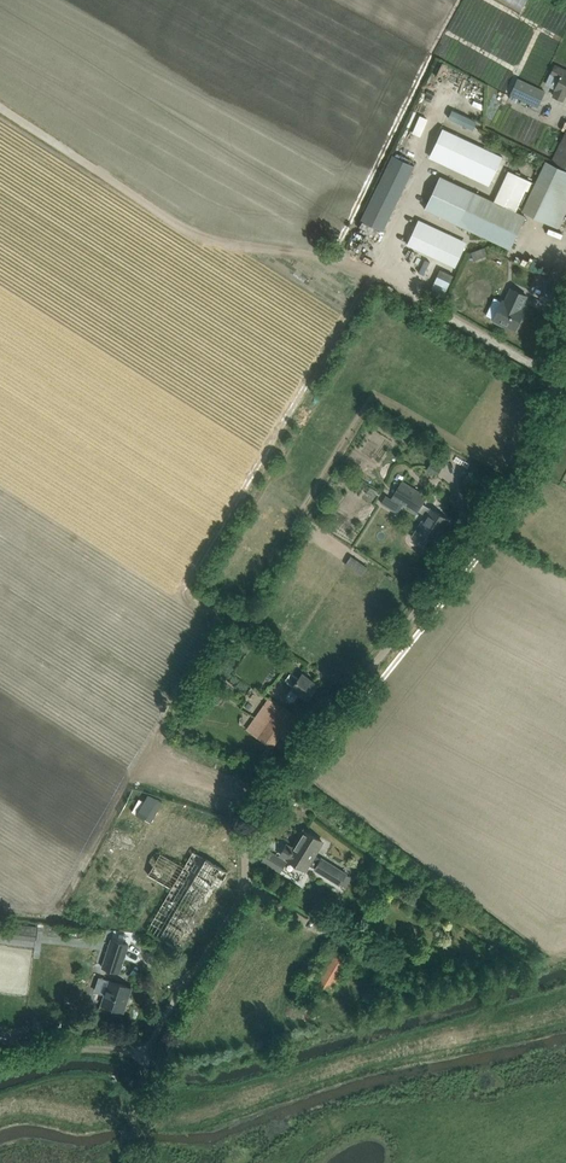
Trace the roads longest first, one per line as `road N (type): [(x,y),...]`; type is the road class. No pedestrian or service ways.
road 1 (unclassified): [(151,1051),(250,887),(261,822),(546,428),(565,350)]
road 2 (track): [(0,106),(225,242),(327,248),(562,370)]
road 3 (track): [(0,1065),(68,1045),(151,1051)]

